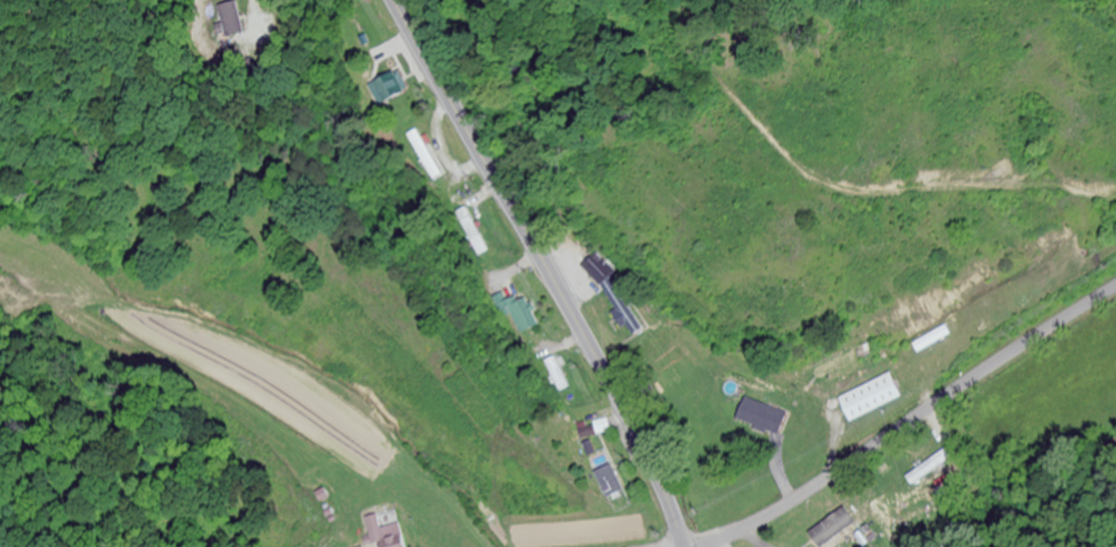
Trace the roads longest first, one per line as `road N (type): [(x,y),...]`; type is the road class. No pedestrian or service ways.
road 1 (secondary): [(683,546),(611,386),(390,0)]
road 2 (residential): [(686,546),(785,506),(1115,287)]

